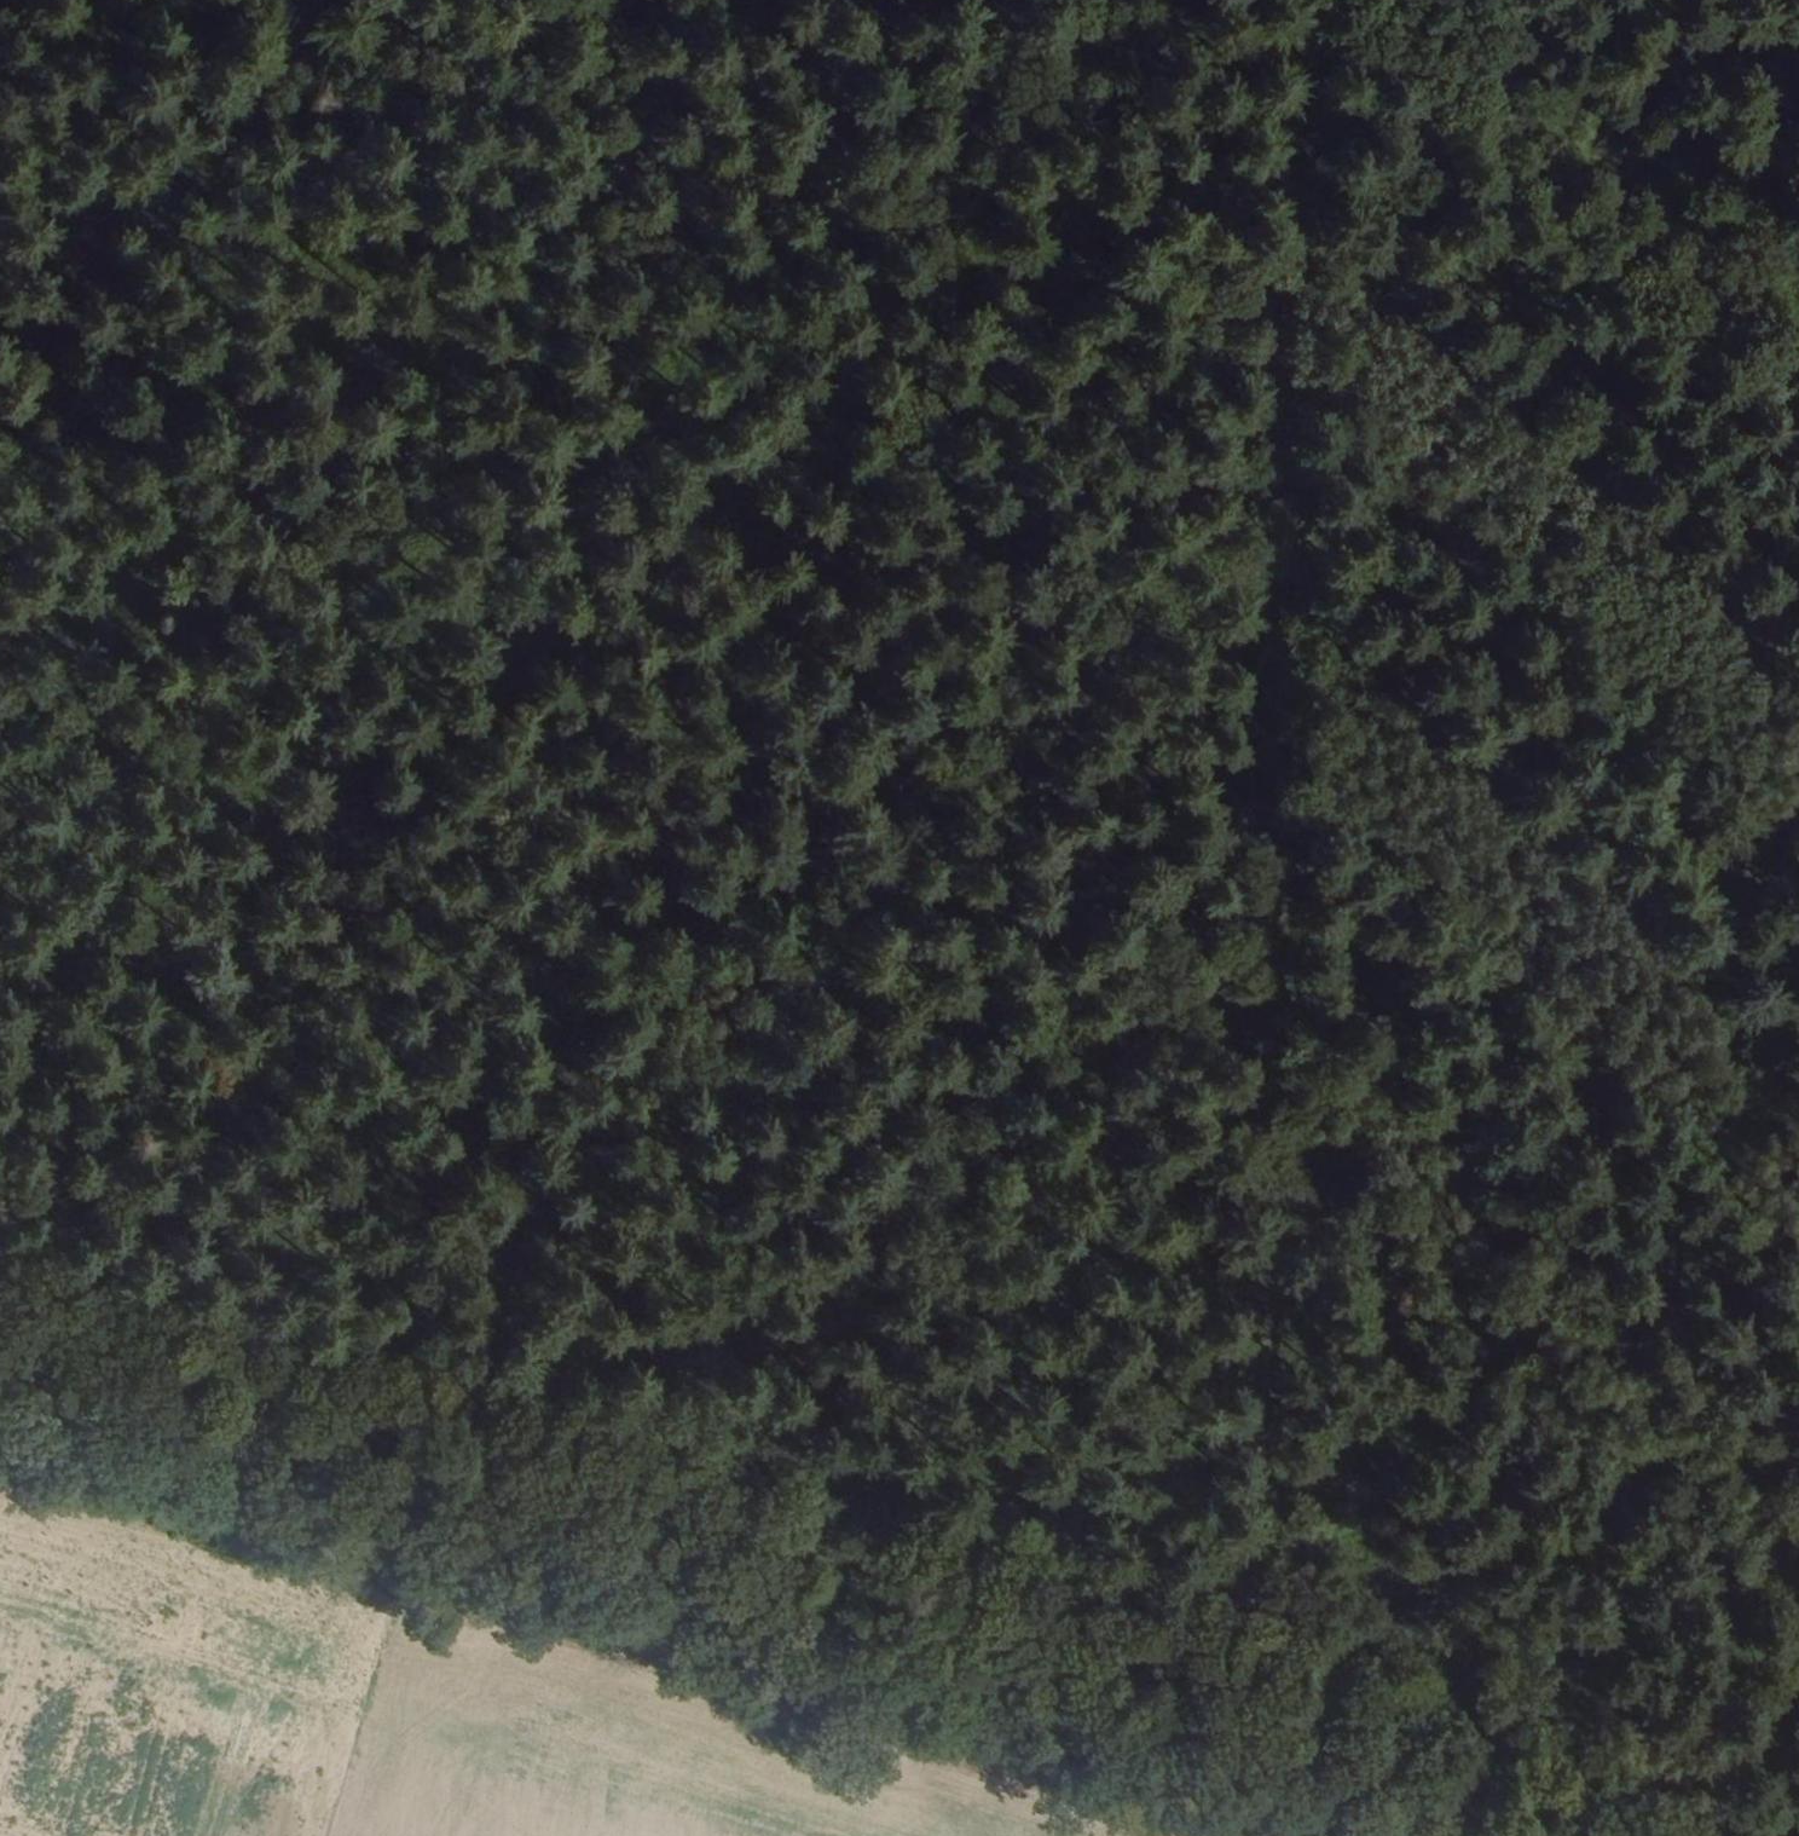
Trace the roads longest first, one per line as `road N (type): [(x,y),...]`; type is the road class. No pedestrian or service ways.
road 1 (track): [(1267,1635),(1153,1574),(0,1227)]
road 2 (track): [(1251,334),(1587,570)]

